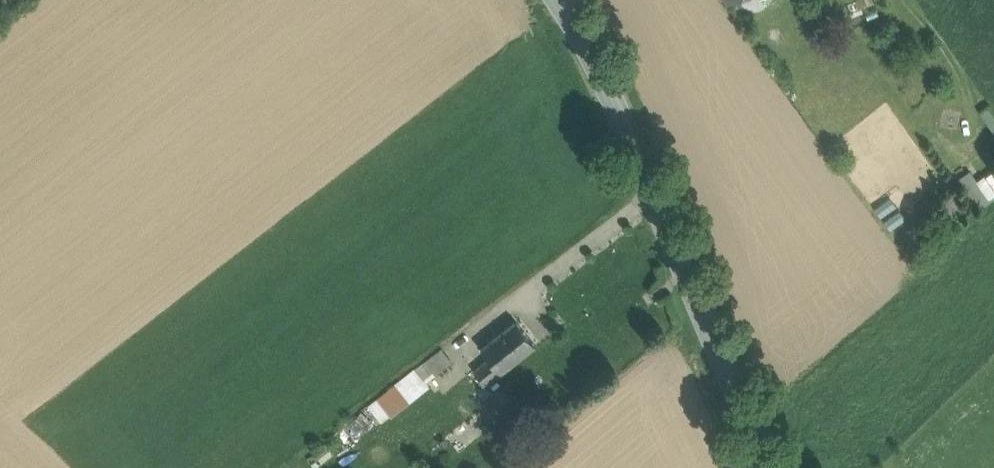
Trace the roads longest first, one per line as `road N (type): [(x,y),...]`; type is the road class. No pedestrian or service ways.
road 1 (secondary): [(776,467),(563,0)]

